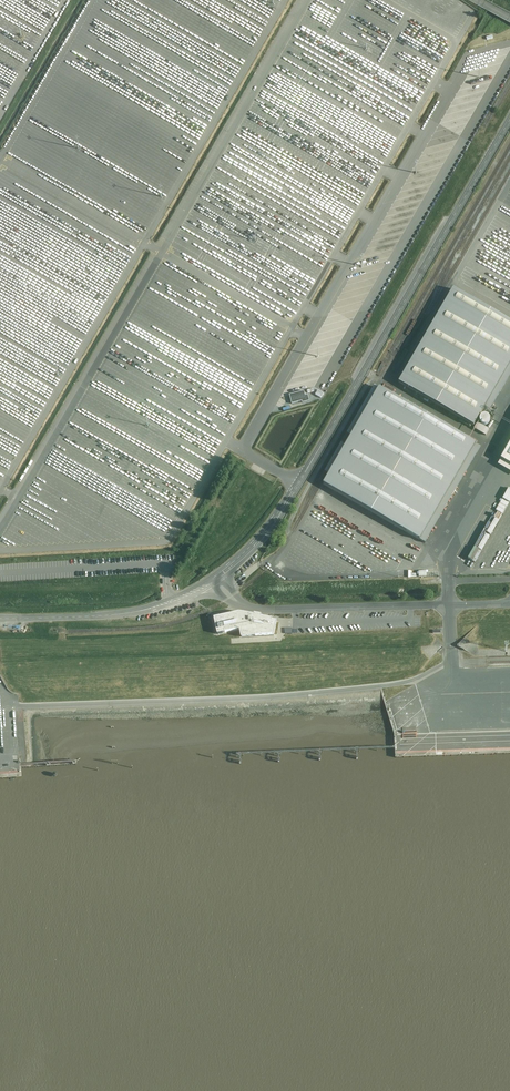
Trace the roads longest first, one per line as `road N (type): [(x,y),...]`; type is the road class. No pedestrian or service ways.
road 1 (unclassified): [(308,0),(19,498)]
road 2 (unclassified): [(0,550),(169,541),(293,328)]
road 3 (unclassified): [(293,328),(459,41),(386,0)]
road 4 (unclassified): [(509,120),(365,371)]
road 5 (unclassified): [(365,371),(273,525),(216,580)]
road 6 (unclassified): [(216,580),(260,609),(449,605)]
road 7 (unclassified): [(0,619),(133,612),(204,587)]
road 8 (unclassified): [(0,160),(92,0)]
road 9 (unclassified): [(485,443),(450,566),(449,605)]
road 10 (unclassified): [(365,371),(485,443)]
road 11 (unclassified): [(449,605),(453,728)]

